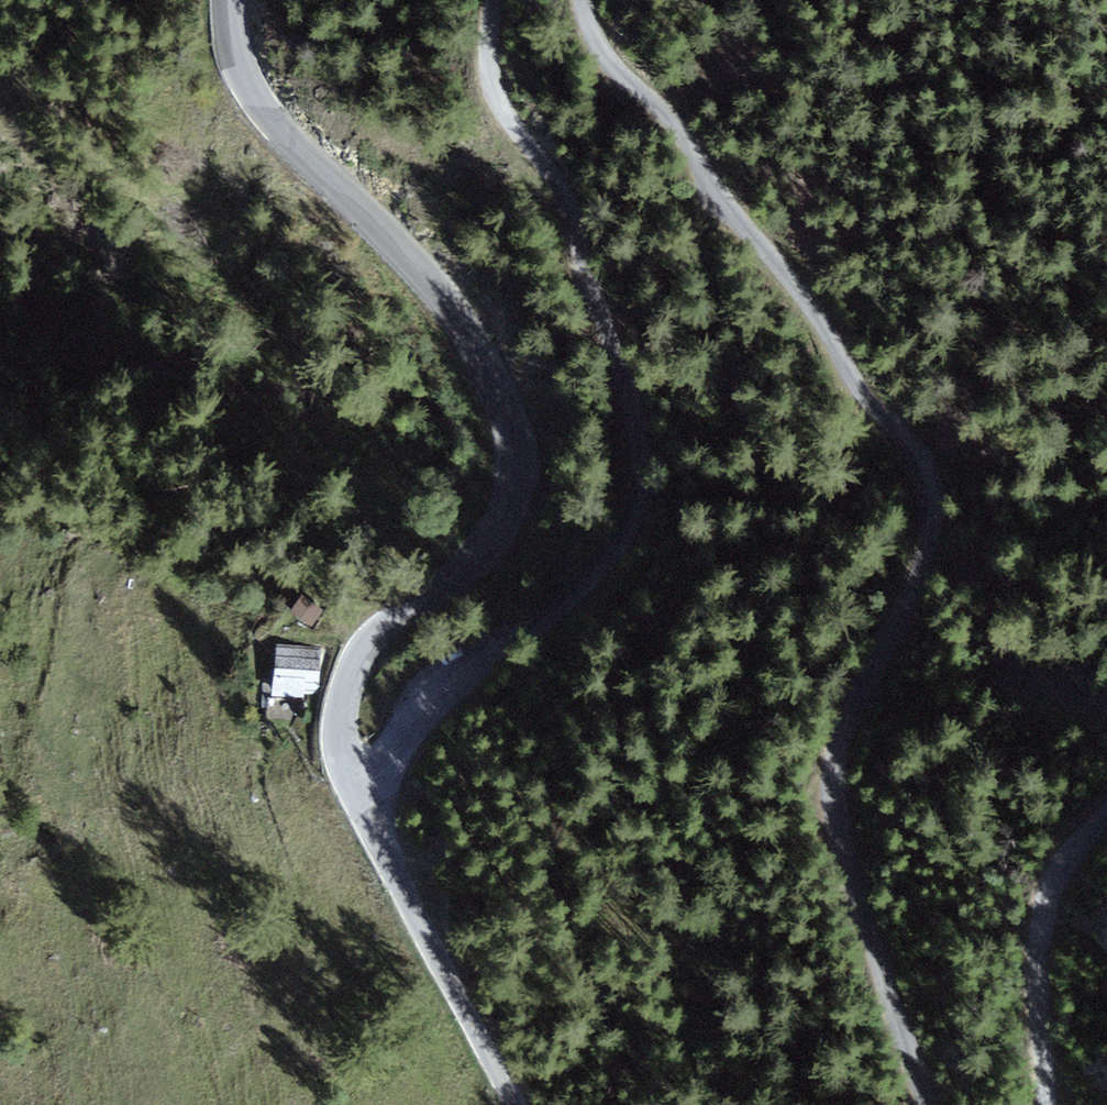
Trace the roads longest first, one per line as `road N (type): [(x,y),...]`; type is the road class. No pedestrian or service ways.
road 1 (unclassified): [(582,0),(599,49),(662,108),(729,209),(802,296),(859,393),(917,452),(927,478),(923,555),(844,726),(834,781),(857,884),(929,1104)]
road 2 (tertiary): [(231,0),(236,48),(255,95),(458,321),(514,439),(512,501),(490,545),(380,640),(348,694),(342,743),(352,786)]
road 3 (unclassified): [(352,786),(460,682),(584,584),(620,542),(640,489),(633,408),(570,206),(504,117),(490,82),(493,0)]
road 4 (tertiary): [(352,786),(513,1104)]
road 5 (unclassified): [(1047,1104),(1037,971),(1045,901),(1106,810)]

